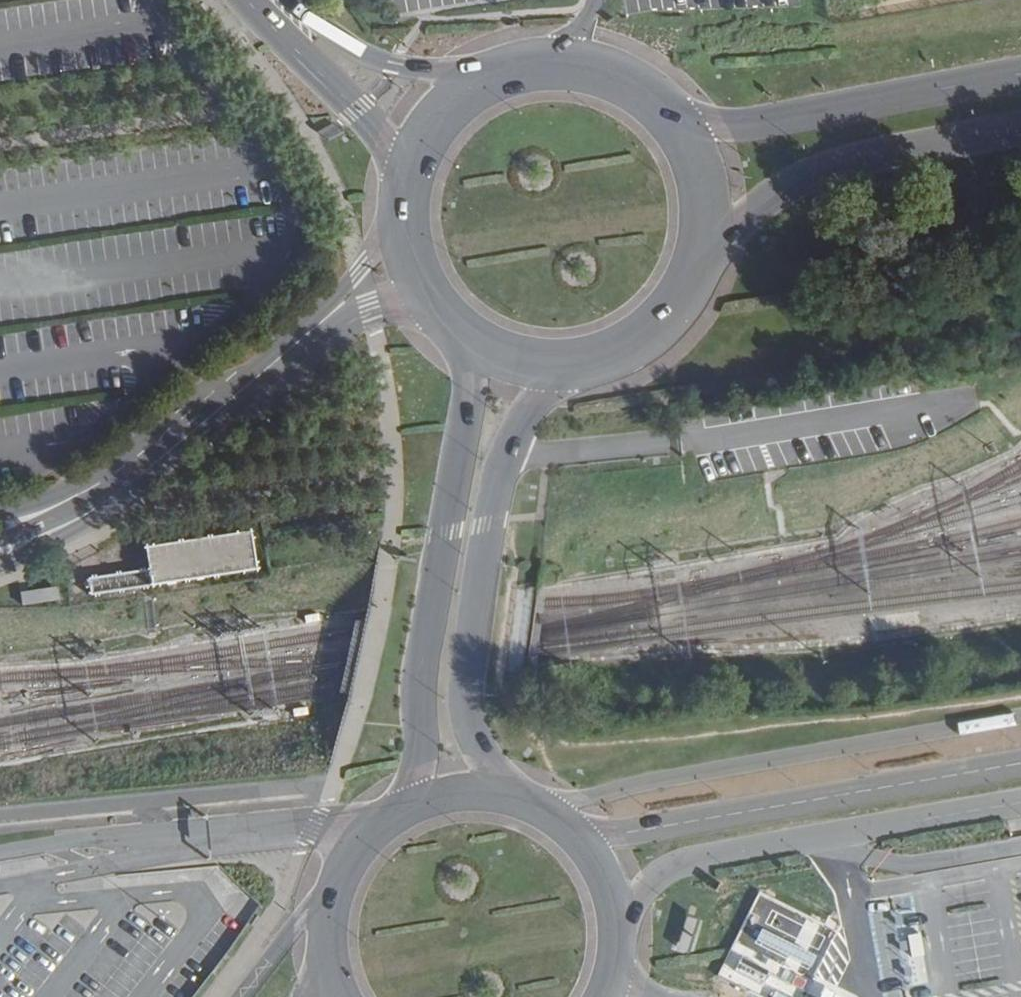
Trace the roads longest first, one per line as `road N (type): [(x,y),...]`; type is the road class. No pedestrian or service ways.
road 1 (tertiary): [(466,345),(463,442),(428,624),(418,696),(422,751),(408,802)]
road 2 (tertiary): [(504,790),(477,742),(463,688),(482,561),(498,484),(525,416),(575,370)]
road 3 (unclassified): [(1020,763),(646,829),(580,833)]
road 4 (unclassified): [(621,927),(652,881),(697,858),(1020,802)]
road 5 (residential): [(302,339),(113,496),(0,552)]
road 6 (primary): [(1020,69),(778,119),(669,124)]
road 7 (primary): [(700,256),(785,189),(837,165),(1020,125)]
road 8 (primary): [(260,0),(373,128),(406,180)]
road 9 (primary): [(479,88),(355,49),(282,0)]
road 10 (tertiary): [(408,802),(373,825),(335,878),(324,917),(330,979)]
road 11 (primary): [(669,124),(615,82),(570,70),(524,72),(479,88)]
road 12 (primary): [(575,370),(655,332),(700,256)]
road 13 (residential): [(400,220),(302,339)]
road 14 (primary): [(700,256),(700,186),(669,124)]
road 15 (residential): [(302,339),(369,306),(429,308)]
road 16 (primary): [(479,88),(433,126),(406,180)]

